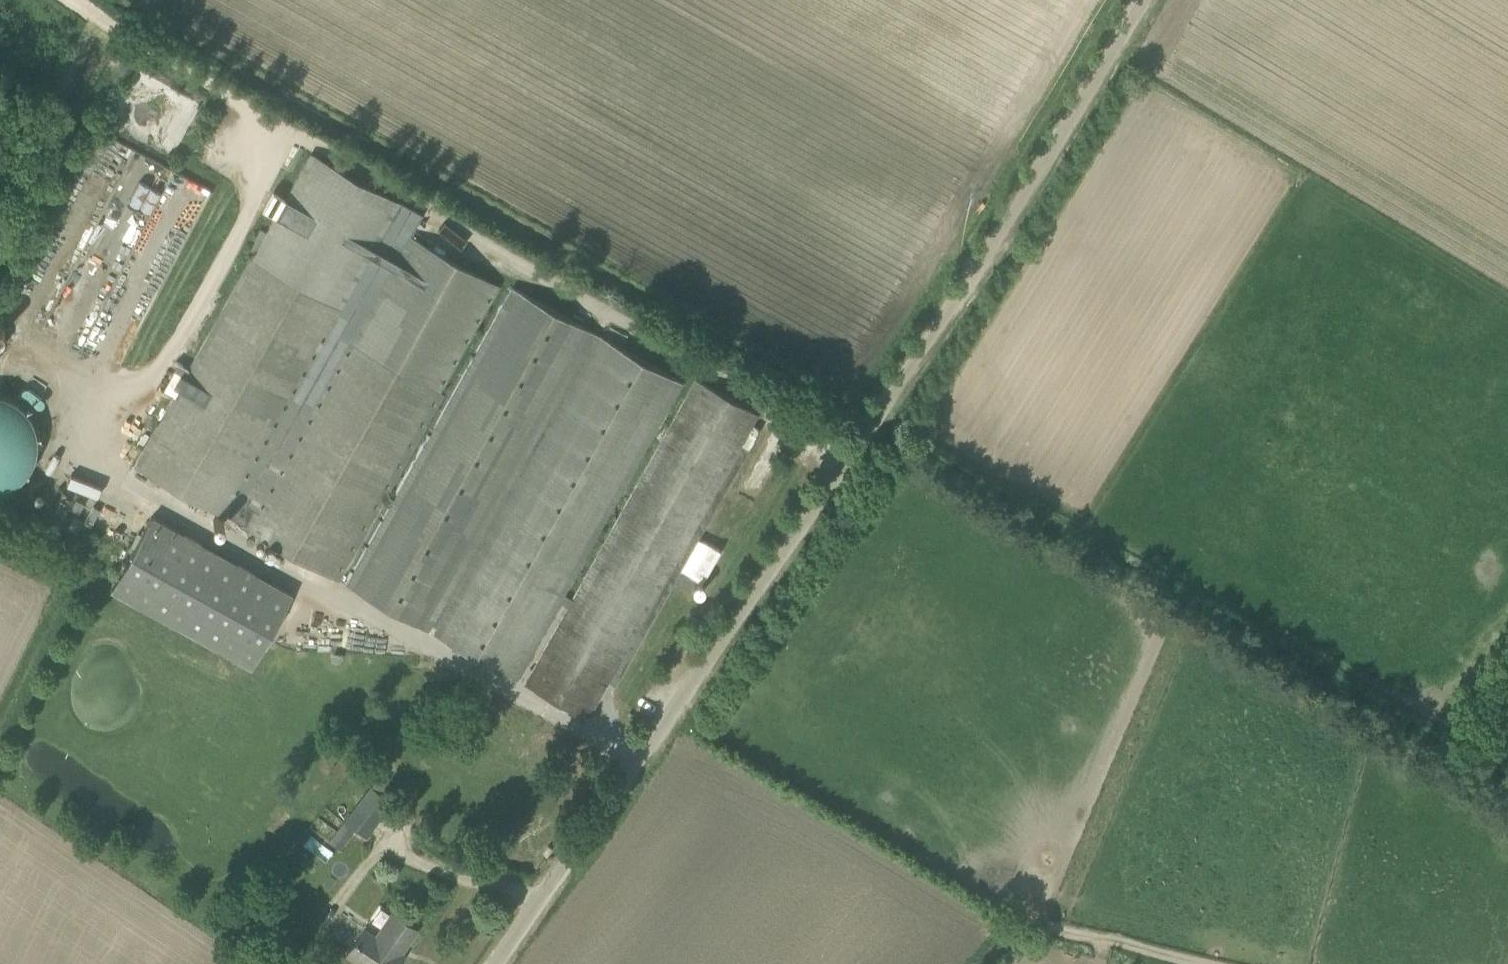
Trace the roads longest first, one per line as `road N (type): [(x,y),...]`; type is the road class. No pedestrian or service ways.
road 1 (unclassified): [(500,963),(793,567),(961,316),(1146,0)]

